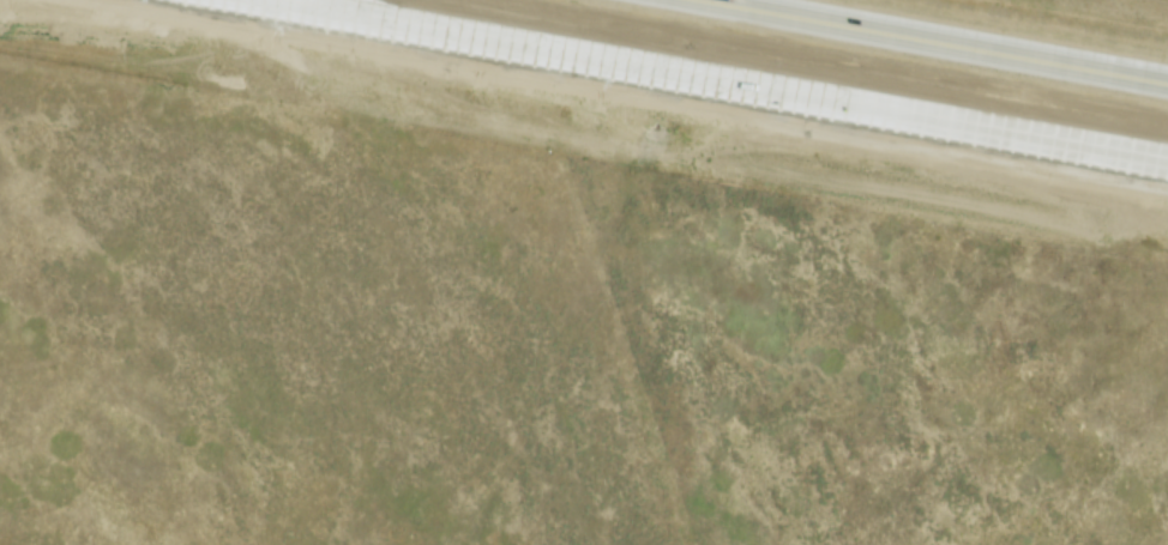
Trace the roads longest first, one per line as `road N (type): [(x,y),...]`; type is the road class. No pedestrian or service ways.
road 1 (motorway): [(278,0),(1167,158)]
road 2 (motorway): [(1167,86),(676,0)]

